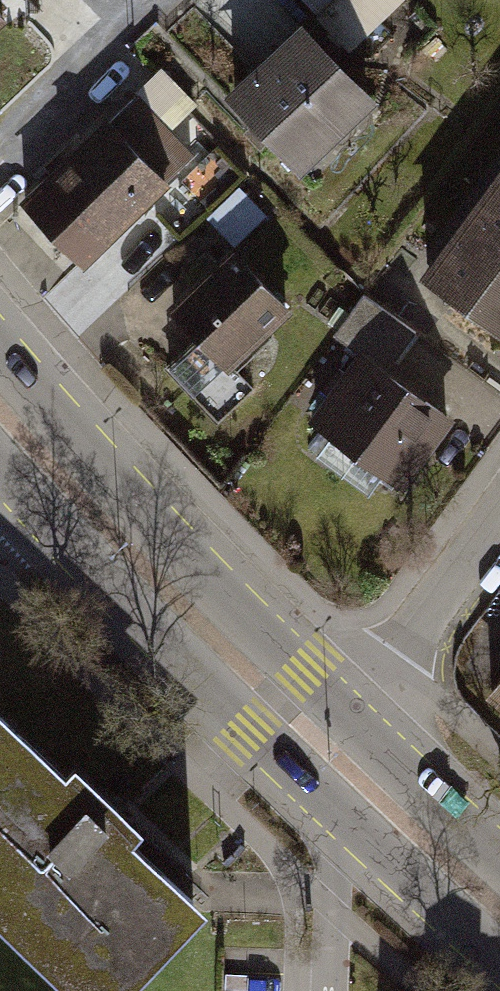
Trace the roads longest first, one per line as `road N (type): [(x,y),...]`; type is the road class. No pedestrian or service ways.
road 1 (secondary): [(349,716),(98,465),(0,347)]
road 2 (secondary): [(18,485),(344,821)]
road 3 (residential): [(349,716),(499,517)]
road 4 (track): [(0,164),(161,0)]
road 5 (secondary): [(344,821),(499,963)]
road 6 (secondary): [(499,852),(349,716)]
road 7 (residential): [(344,821),(332,990)]

